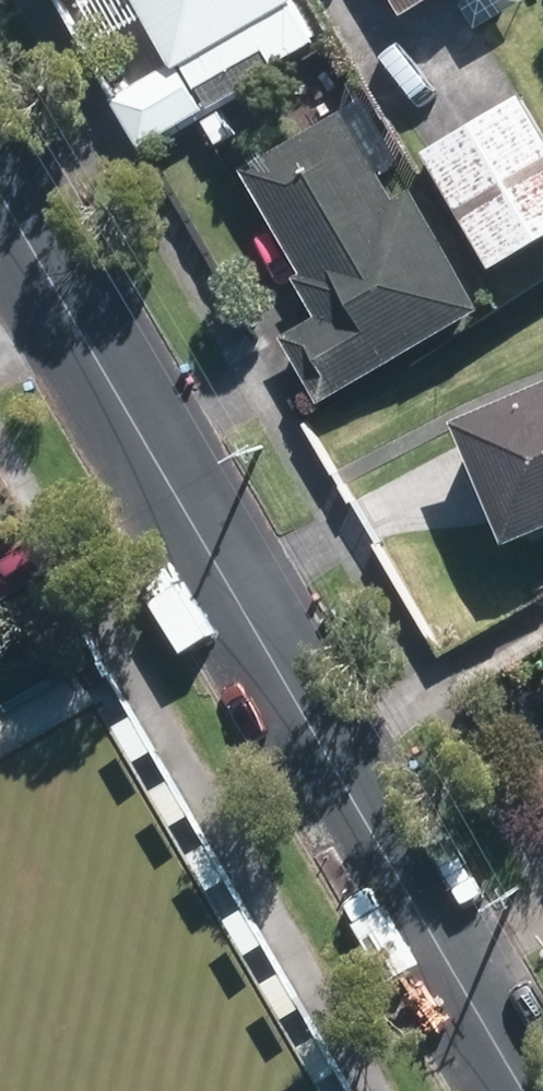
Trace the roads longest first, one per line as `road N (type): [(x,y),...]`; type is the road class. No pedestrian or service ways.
road 1 (tertiary): [(523,1090),(0,202)]

